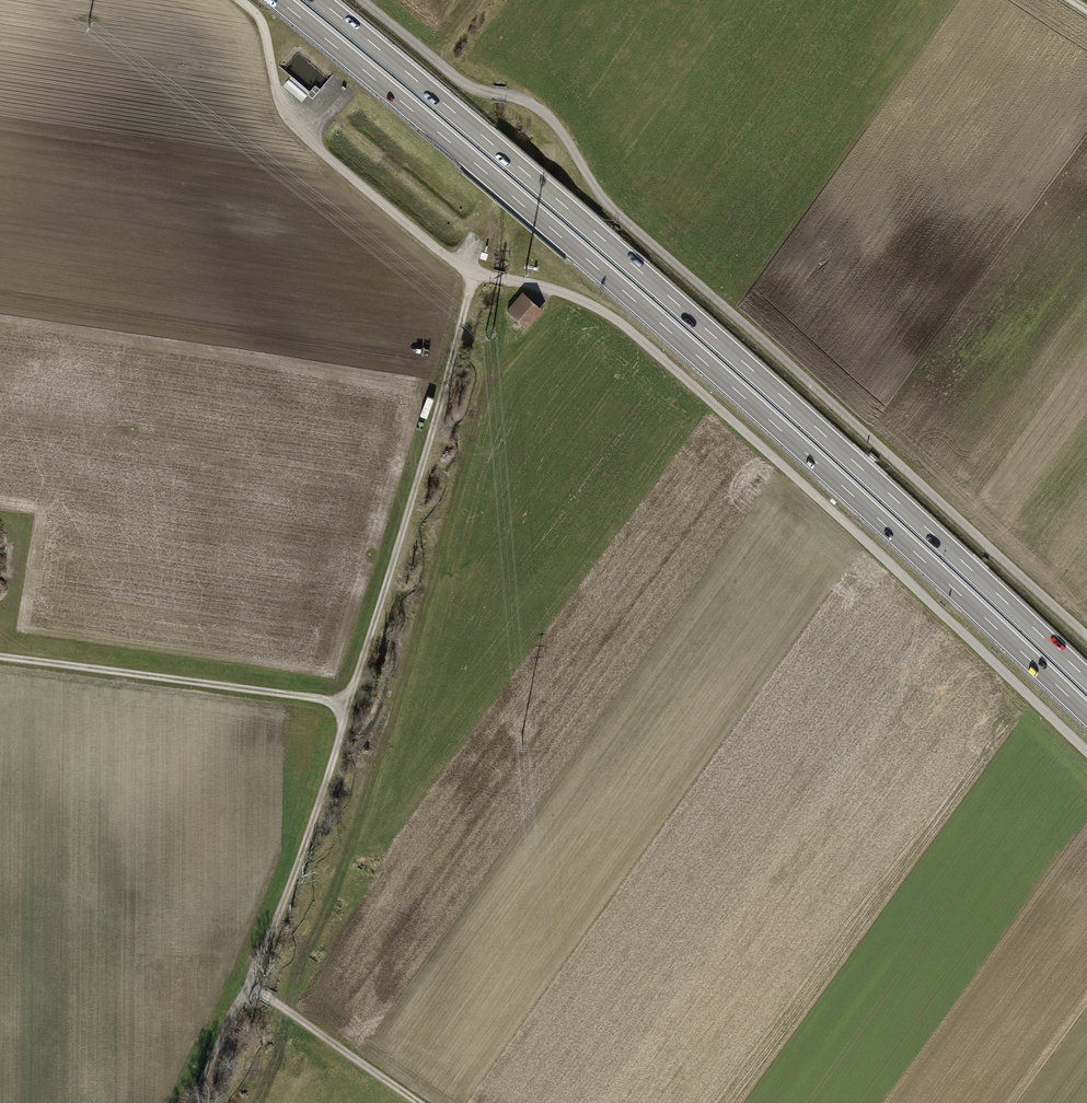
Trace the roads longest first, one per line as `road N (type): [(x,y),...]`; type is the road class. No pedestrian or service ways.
road 1 (trunk): [(278,0),(694,353),(1086,714)]
road 2 (trunk): [(1086,678),(711,333),(320,0)]
road 3 (track): [(1086,635),(605,202),(545,114),(512,96),(472,89),(360,0)]
road 4 (track): [(193,1102),(281,910),(476,275)]
road 5 (track): [(1086,751),(622,326),(552,291),(476,275)]
road 6 (track): [(476,275),(295,127),(279,98),(264,24),(241,0)]
road 7 (track): [(0,657),(347,705)]
road 8 (track): [(419,1102),(249,985)]

